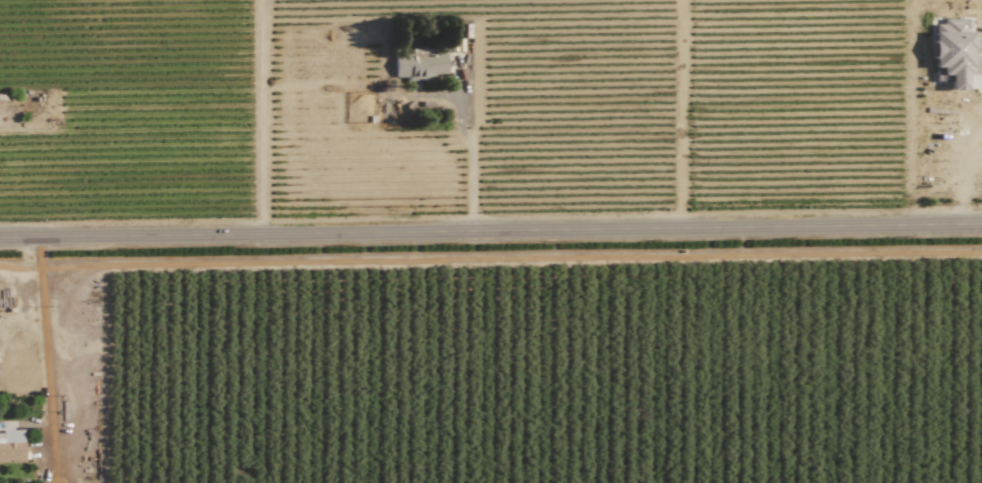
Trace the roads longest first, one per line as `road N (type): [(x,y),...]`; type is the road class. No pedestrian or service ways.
road 1 (tertiary): [(0,237),(981,222)]
road 2 (track): [(260,233),(262,0)]

